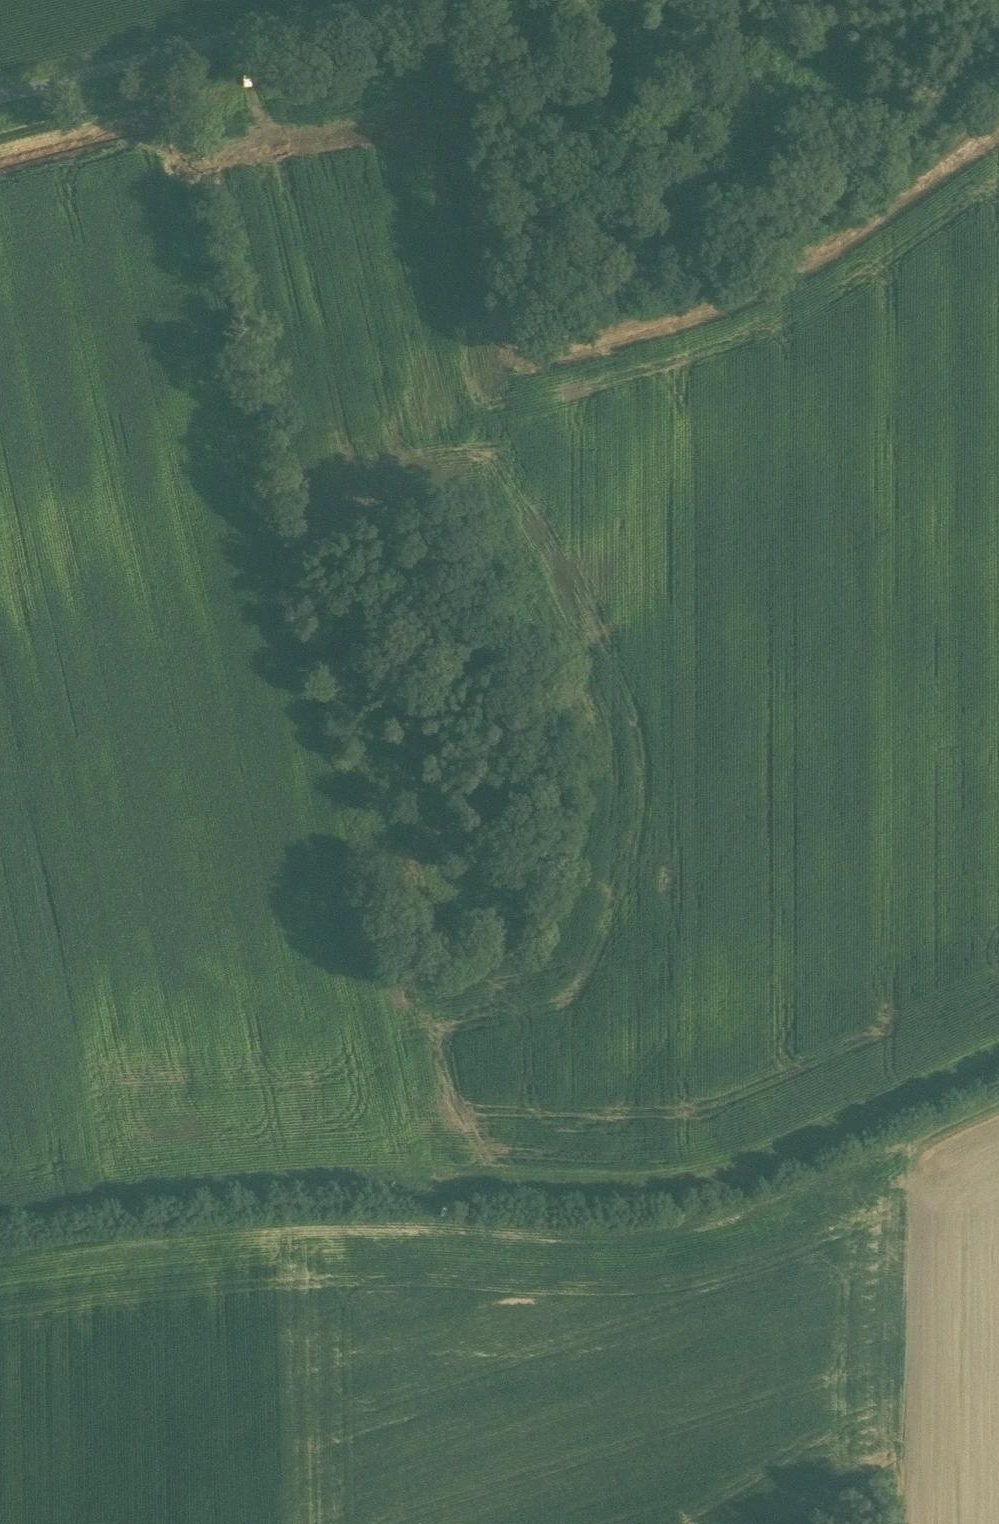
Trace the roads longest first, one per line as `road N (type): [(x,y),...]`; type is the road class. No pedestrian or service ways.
road 1 (unclassified): [(0,87),(364,0)]
road 2 (track): [(998,1107),(890,1157)]

